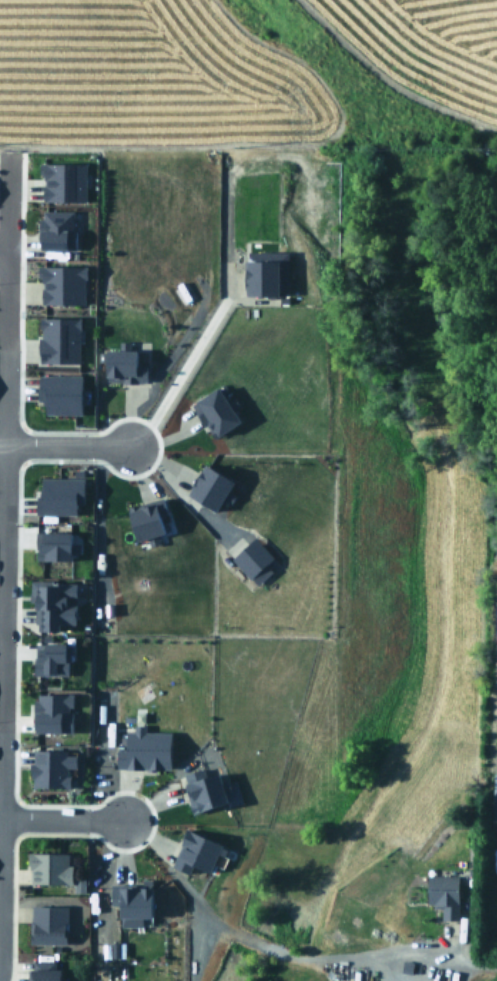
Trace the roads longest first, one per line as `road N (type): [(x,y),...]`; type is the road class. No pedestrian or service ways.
road 1 (residential): [(2,247),(0,726)]
road 2 (residential): [(0,442),(124,442)]
road 3 (residential): [(0,818),(122,822)]

